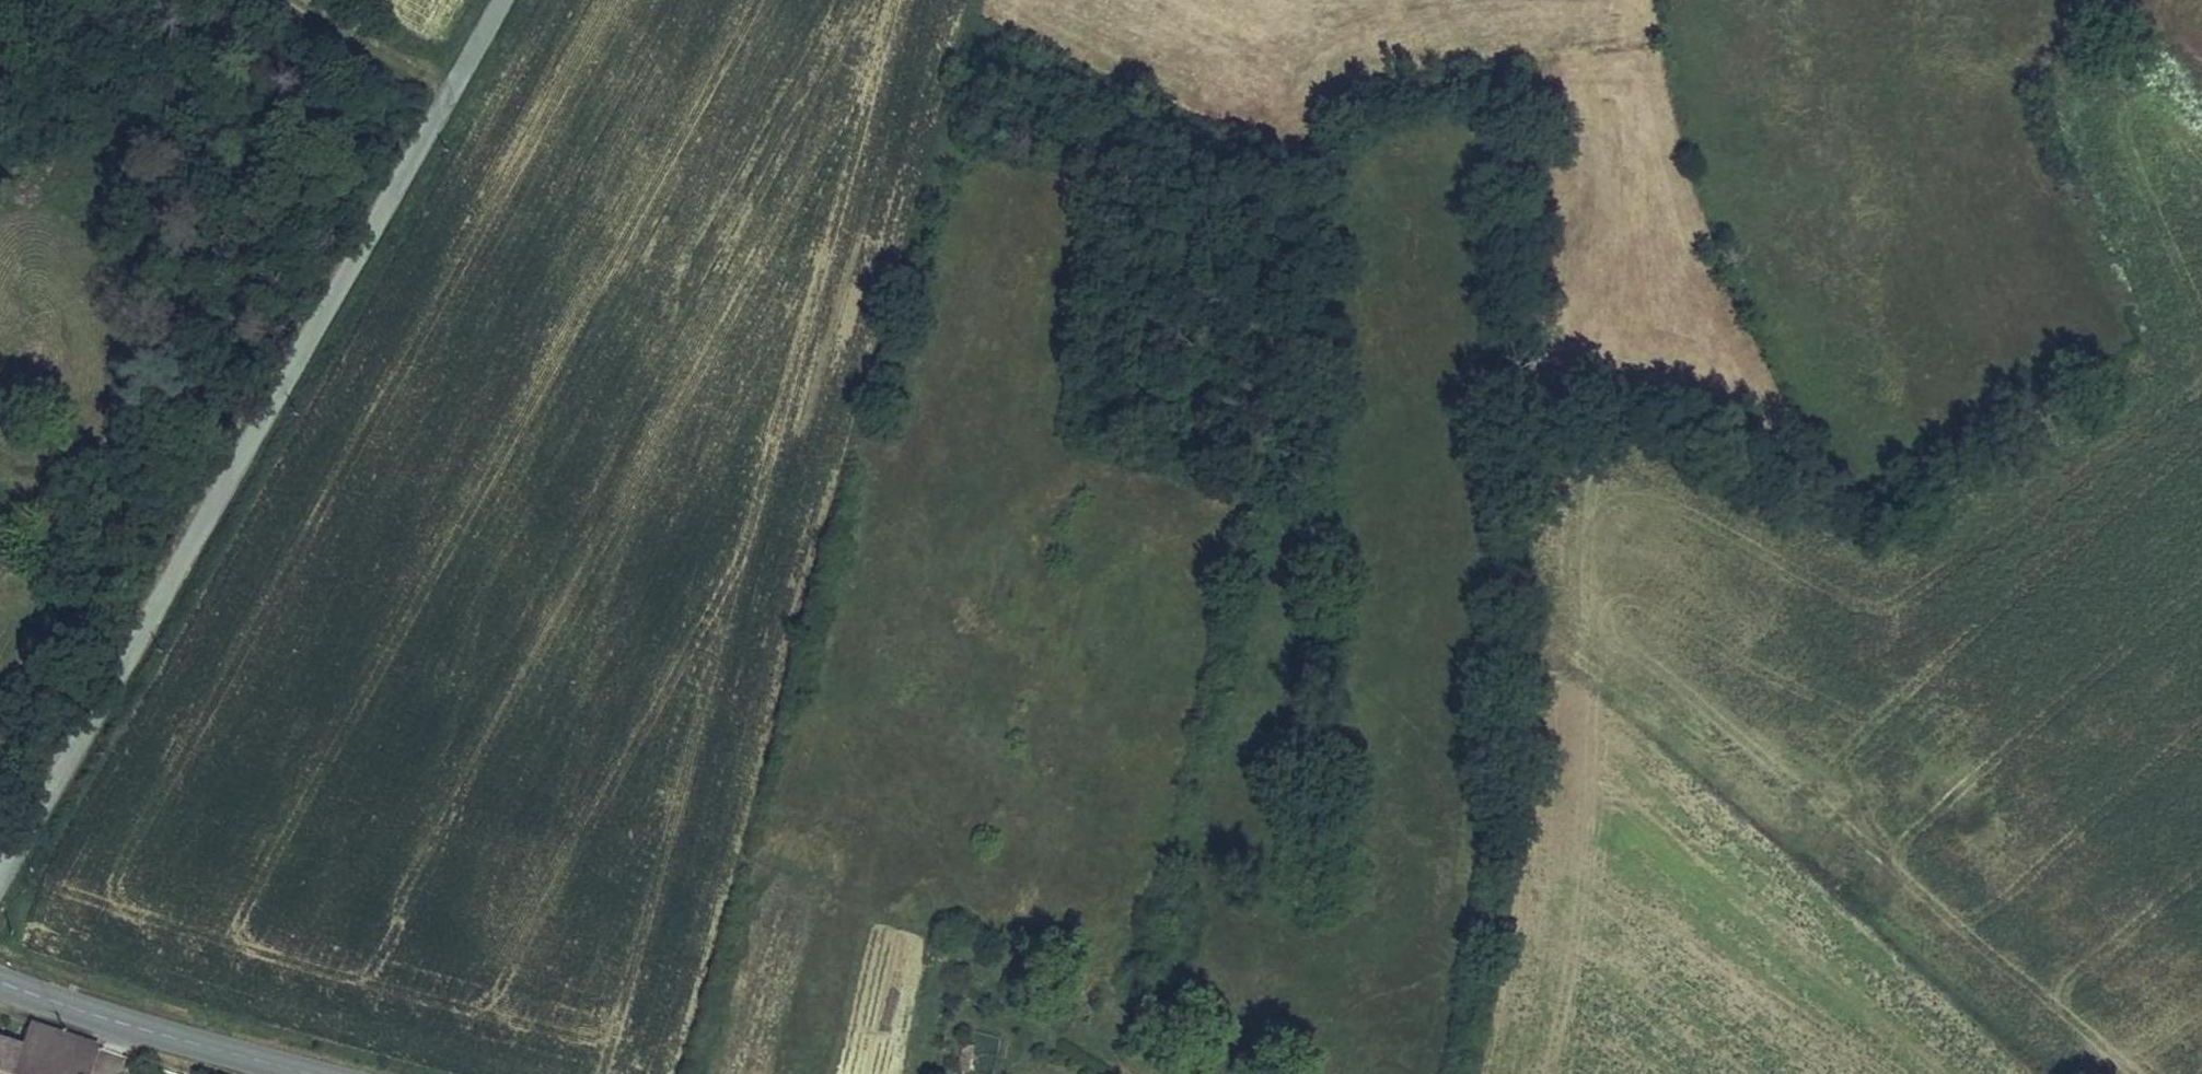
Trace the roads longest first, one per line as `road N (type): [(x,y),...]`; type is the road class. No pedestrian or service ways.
road 1 (unclassified): [(0,865),(69,711),(504,0)]
road 2 (secondary): [(0,979),(325,1073)]

